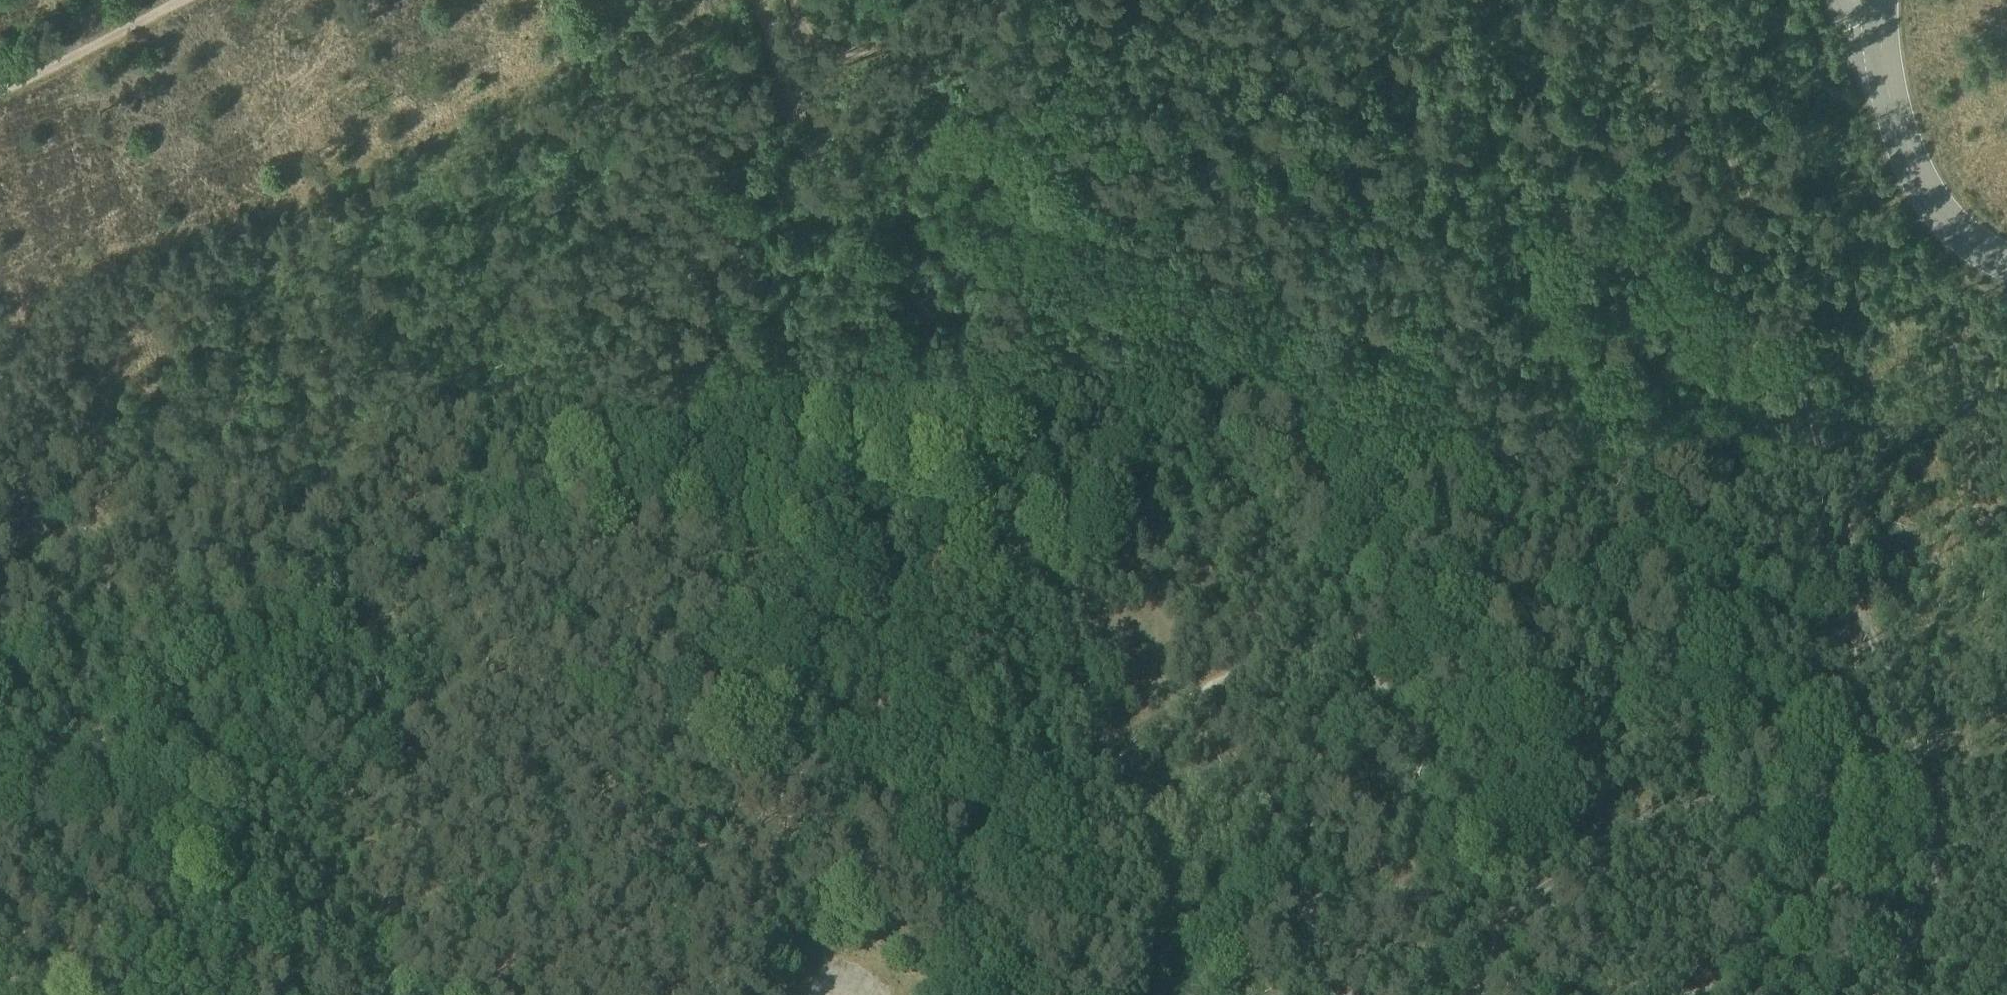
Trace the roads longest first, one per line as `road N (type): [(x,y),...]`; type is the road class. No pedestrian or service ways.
road 1 (track): [(1527,0),(1579,48),(1631,229),(1854,567),(1934,800),(1921,932),(1833,994)]
road 2 (track): [(1165,0),(1370,682),(1344,718),(1321,781),(1305,898),(1335,994)]
road 3 (track): [(911,189),(892,148),(851,116),(790,99),(759,0)]
road 4 (track): [(806,0),(813,28),(830,42),(855,45),(1008,0)]
road 5 (track): [(0,97),(203,0)]

